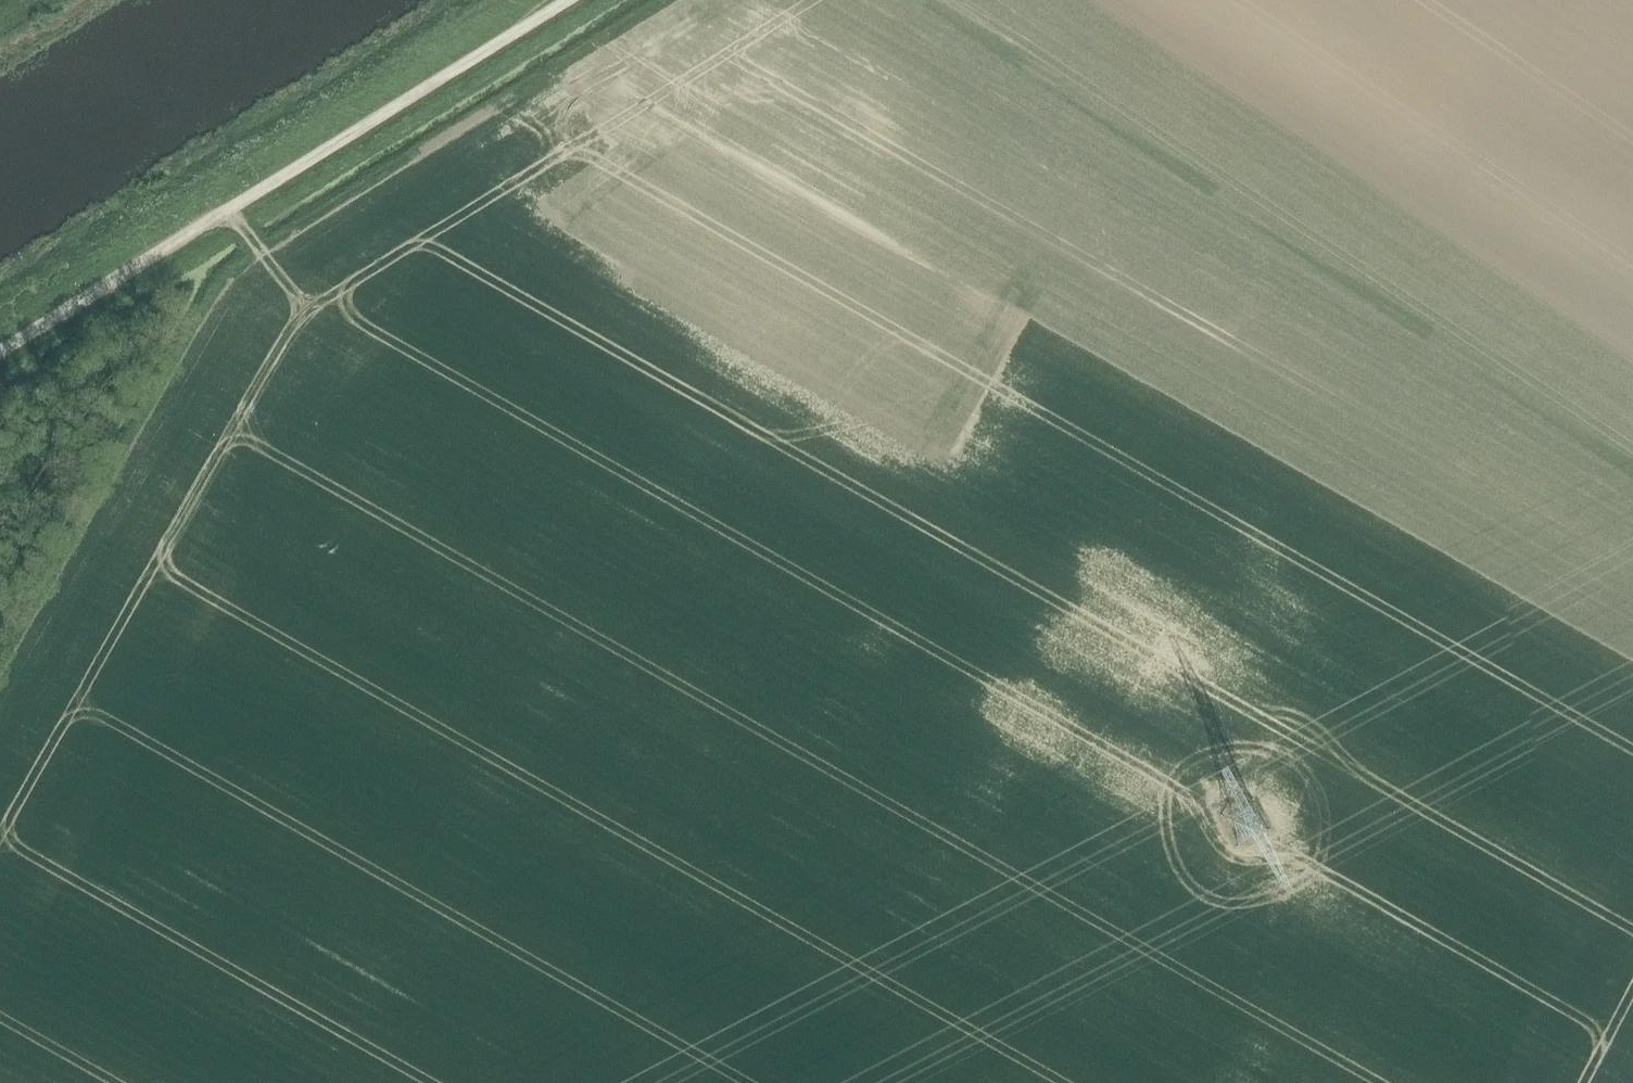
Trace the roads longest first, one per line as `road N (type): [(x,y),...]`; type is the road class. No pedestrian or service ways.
road 1 (unclassified): [(0,351),(570,0)]

